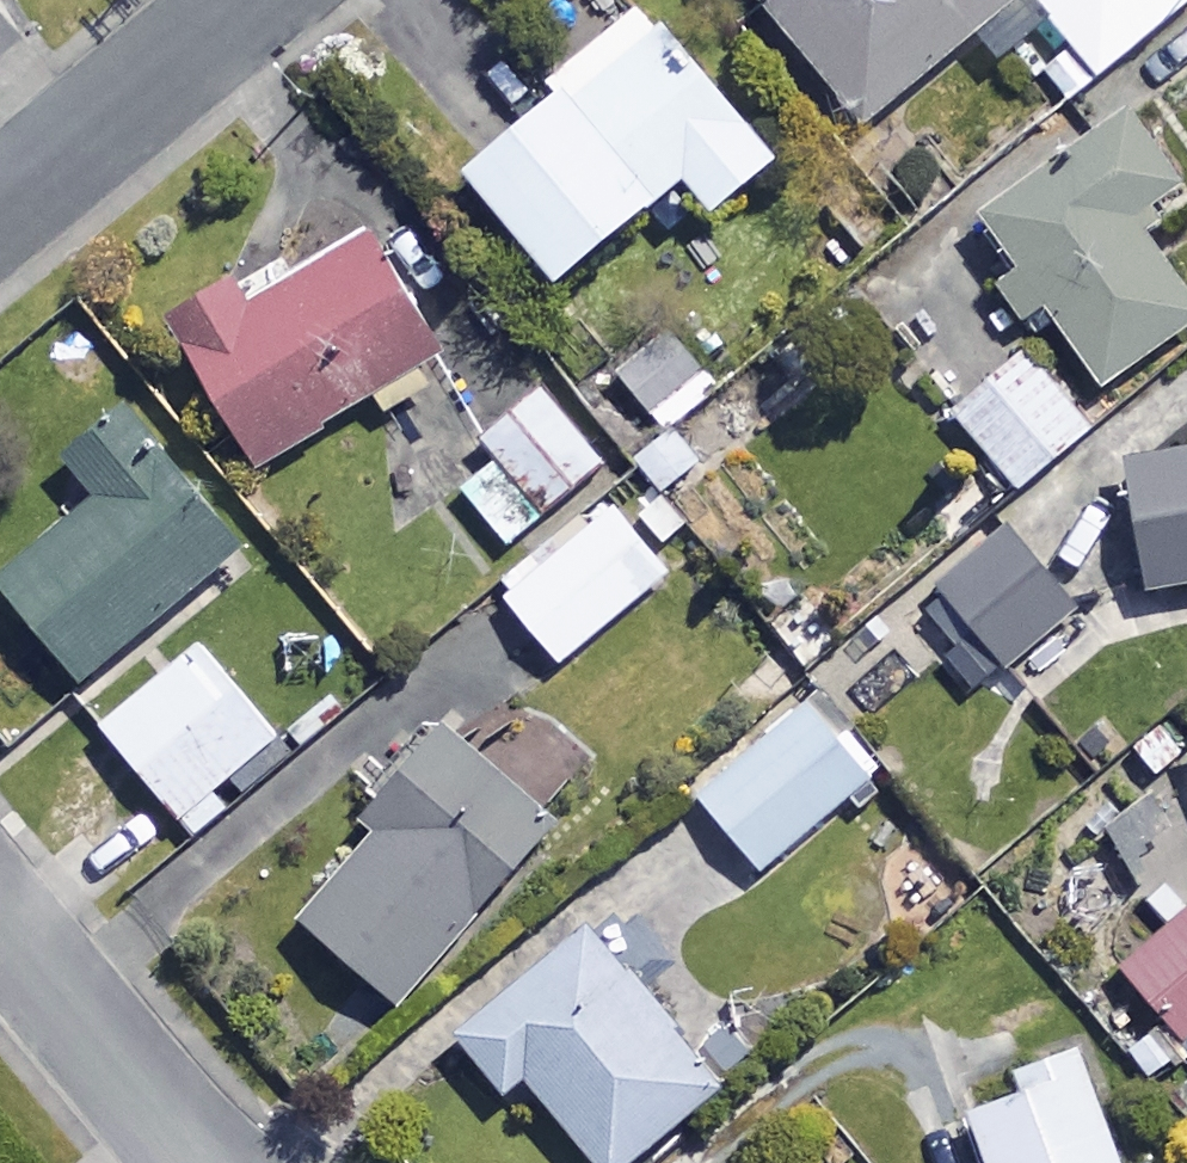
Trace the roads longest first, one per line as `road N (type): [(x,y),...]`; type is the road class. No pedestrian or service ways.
road 1 (residential): [(0,203),(248,0)]
road 2 (residential): [(206,1162),(0,919)]

